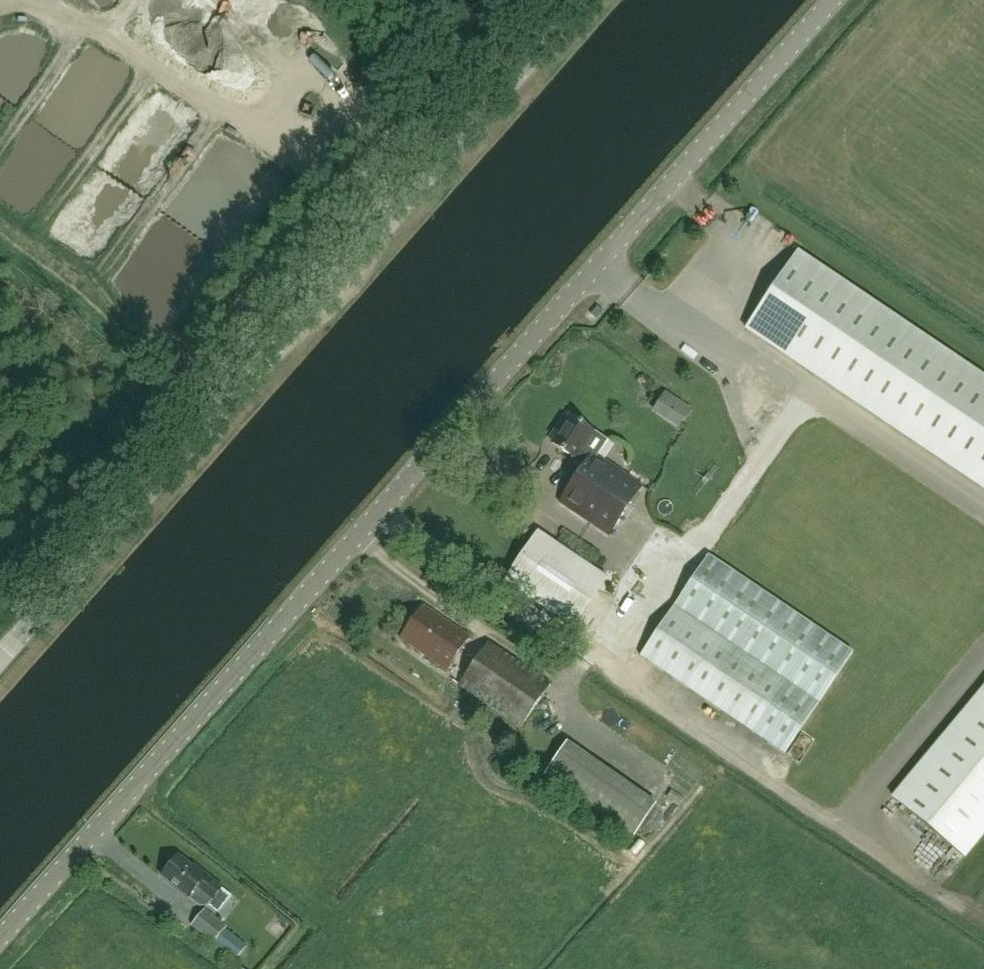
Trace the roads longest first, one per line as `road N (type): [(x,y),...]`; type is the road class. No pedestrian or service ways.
road 1 (tertiary): [(0,941),(834,0)]
road 2 (unclassified): [(0,660),(595,0)]

